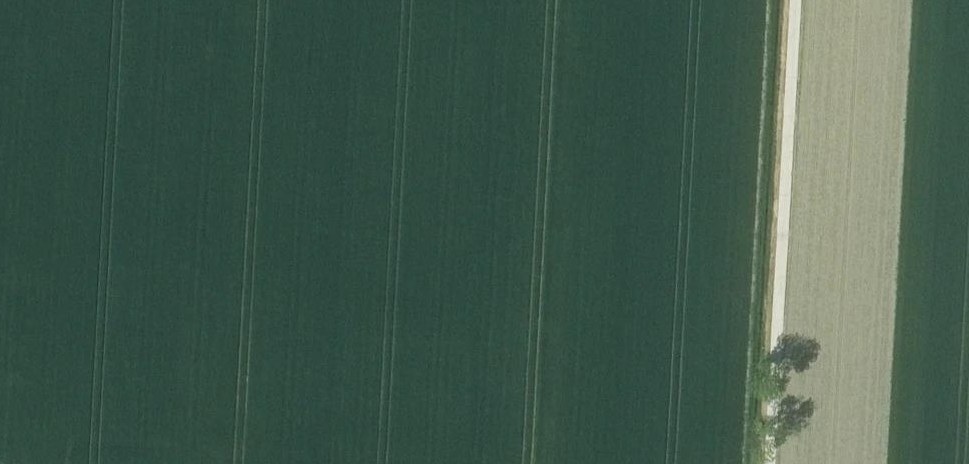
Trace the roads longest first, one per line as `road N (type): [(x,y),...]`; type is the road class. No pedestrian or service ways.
road 1 (unclassified): [(765,463),(792,0)]

